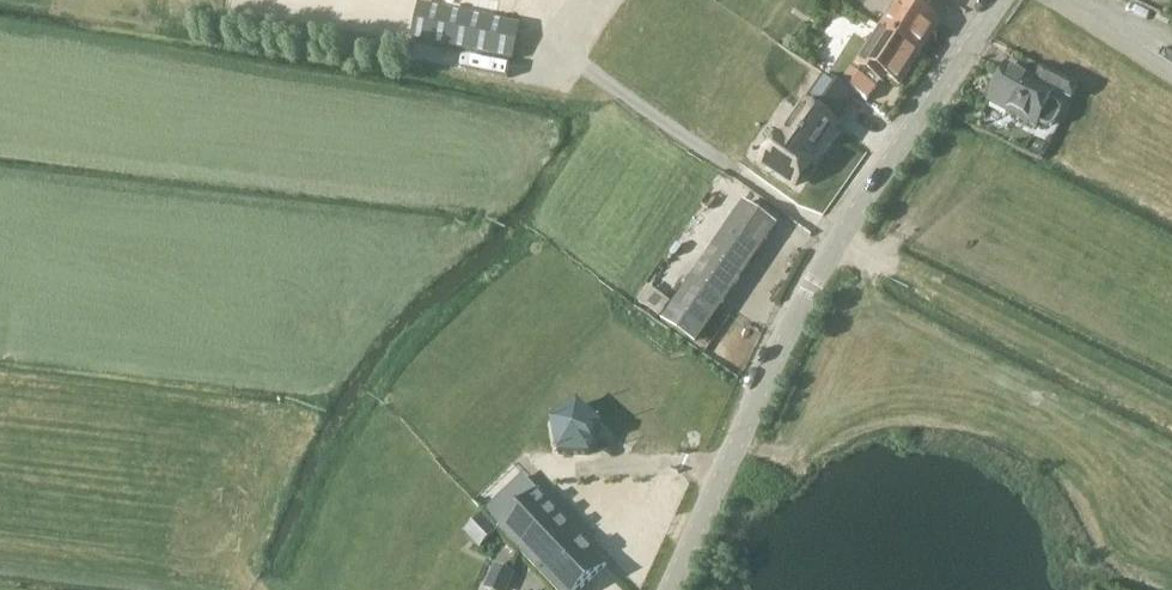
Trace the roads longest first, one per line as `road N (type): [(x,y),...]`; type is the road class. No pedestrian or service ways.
road 1 (tertiary): [(670,589),(826,258),(1000,0)]

